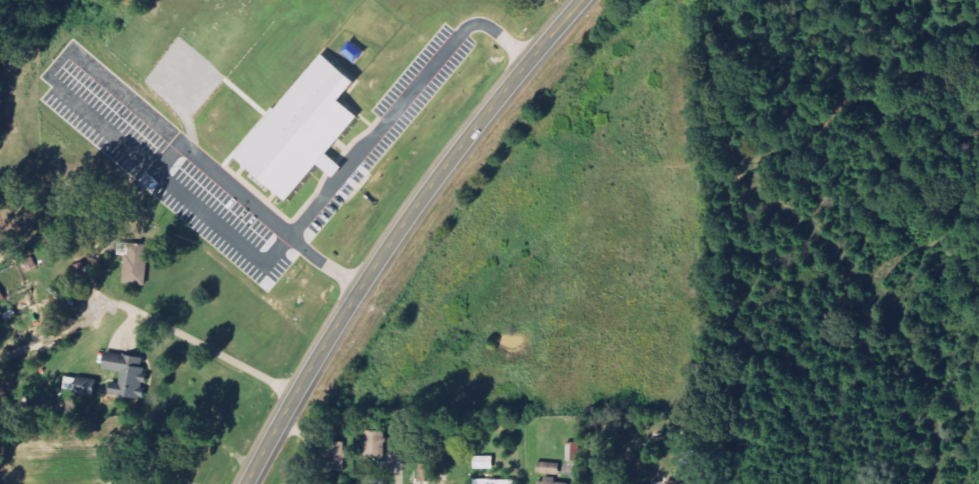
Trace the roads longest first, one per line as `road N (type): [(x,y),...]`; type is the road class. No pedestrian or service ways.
road 1 (trunk): [(280,422),(395,235),(581,0)]

